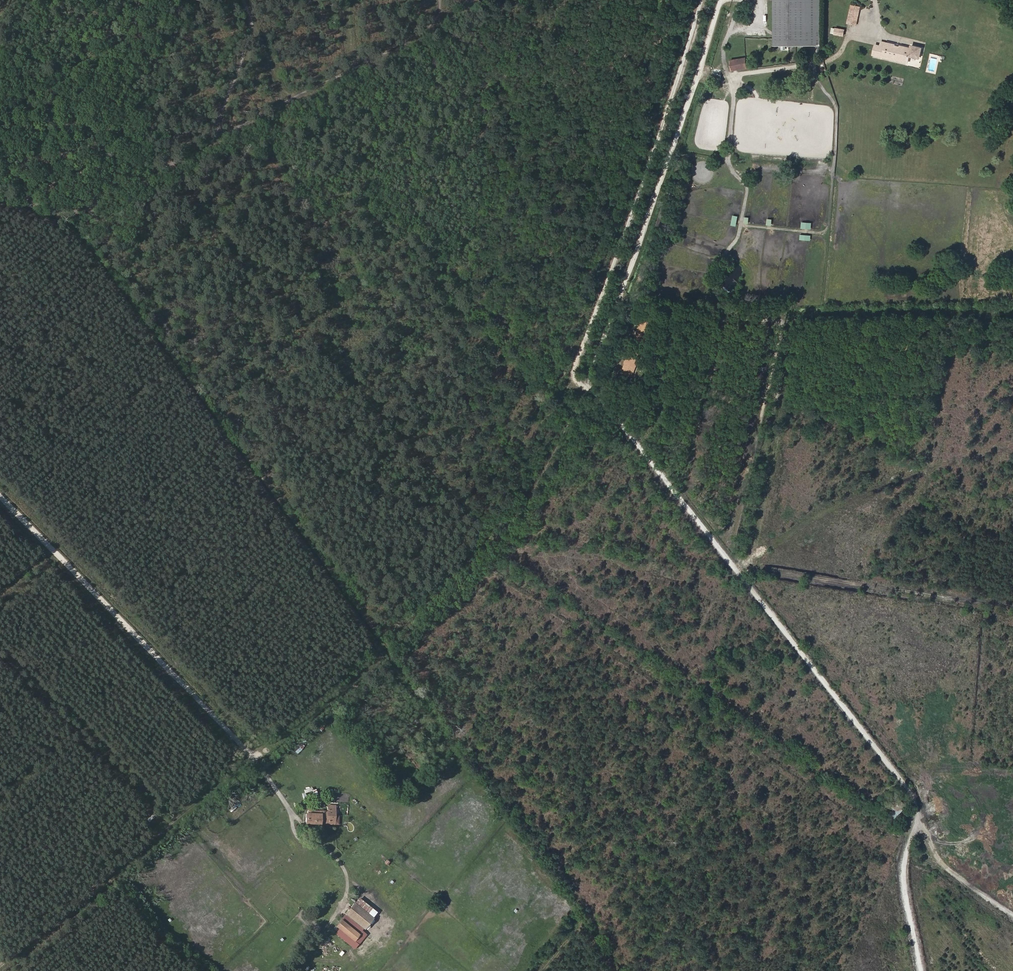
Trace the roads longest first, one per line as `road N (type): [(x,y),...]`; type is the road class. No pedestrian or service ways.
road 1 (track): [(921,970),(903,885),(918,815),(914,797),(588,385),(720,0)]
road 2 (track): [(289,806),(255,755),(0,494)]
road 3 (track): [(701,0),(574,367),(576,380),(588,385)]
road 4 (track): [(255,755),(0,965)]
road 5 (track): [(215,134),(423,33),(440,0)]
road 6 (track): [(245,0),(251,33),(219,129),(209,135),(164,129)]
road 7 (track): [(918,815),(946,867),(1012,914)]

